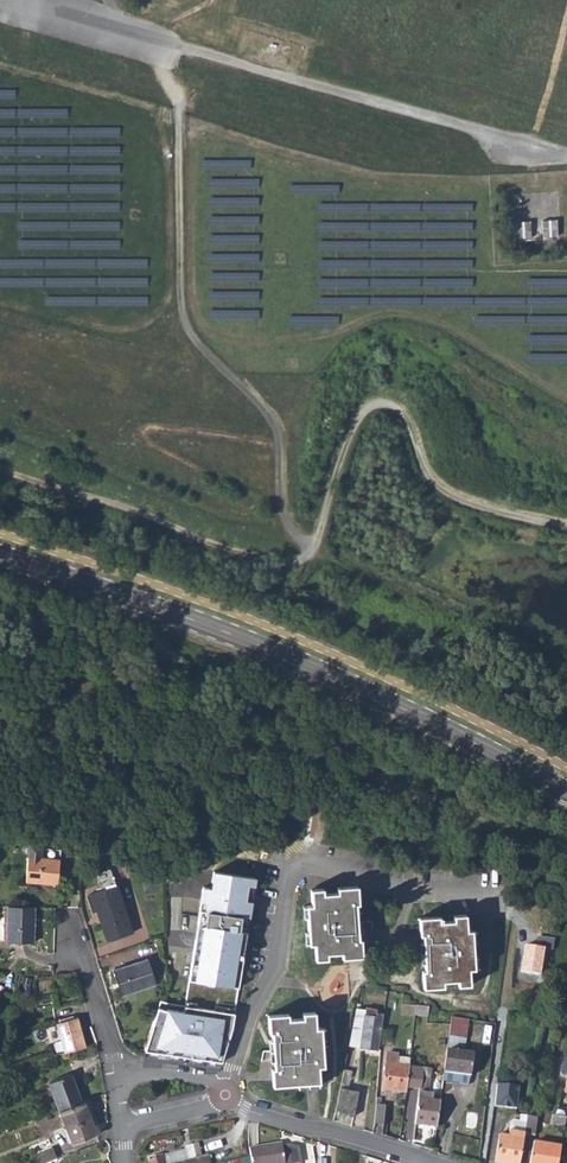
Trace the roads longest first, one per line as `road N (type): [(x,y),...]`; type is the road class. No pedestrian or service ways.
road 1 (track): [(566,526),(446,492),(423,464),(405,412),(392,404),(363,414),(321,533),(303,557),(289,561),(0,472)]
road 2 (secondary): [(0,553),(266,647),(429,719),(566,792)]
road 3 (track): [(566,397),(430,318),(376,315),(321,335),(242,340),(213,333),(196,315),(192,283),(193,125)]
road 4 (track): [(159,38),(178,100),(187,322),(268,411),(278,430),(283,509),(313,548)]
road 5 (residential): [(482,899),(291,862),(276,971),(257,999),(225,1095)]
road 6 (track): [(179,119),(375,176),(566,175)]
road 7 (residential): [(225,1095),(261,1118),(425,1162)]
road 8 (track): [(0,301),(127,328),(150,321),(170,282)]
road 9 (track): [(179,119),(0,66)]
road 10 (track): [(170,282),(165,115)]
road 11 (residential): [(73,950),(87,965),(105,1021),(118,1086)]

